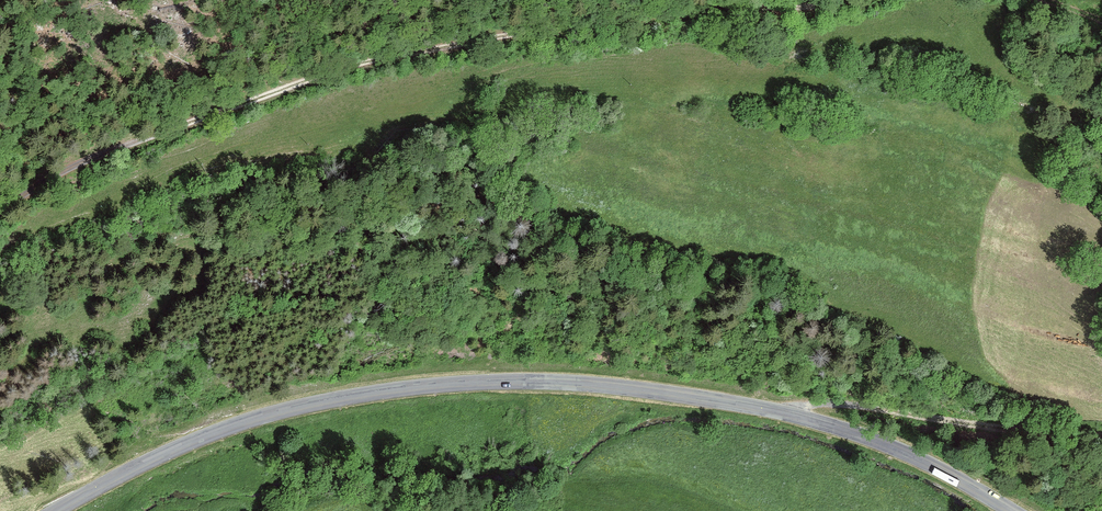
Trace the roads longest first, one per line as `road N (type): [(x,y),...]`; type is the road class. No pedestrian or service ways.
road 1 (secondary): [(1012,510),(914,459),(827,425),(640,390),(493,381),(321,401),(242,423),(166,451),(55,510)]
road 2 (track): [(852,0),(591,25),(383,59),(107,154),(0,212)]
road 3 (track): [(787,416),(849,407),(1101,439)]

